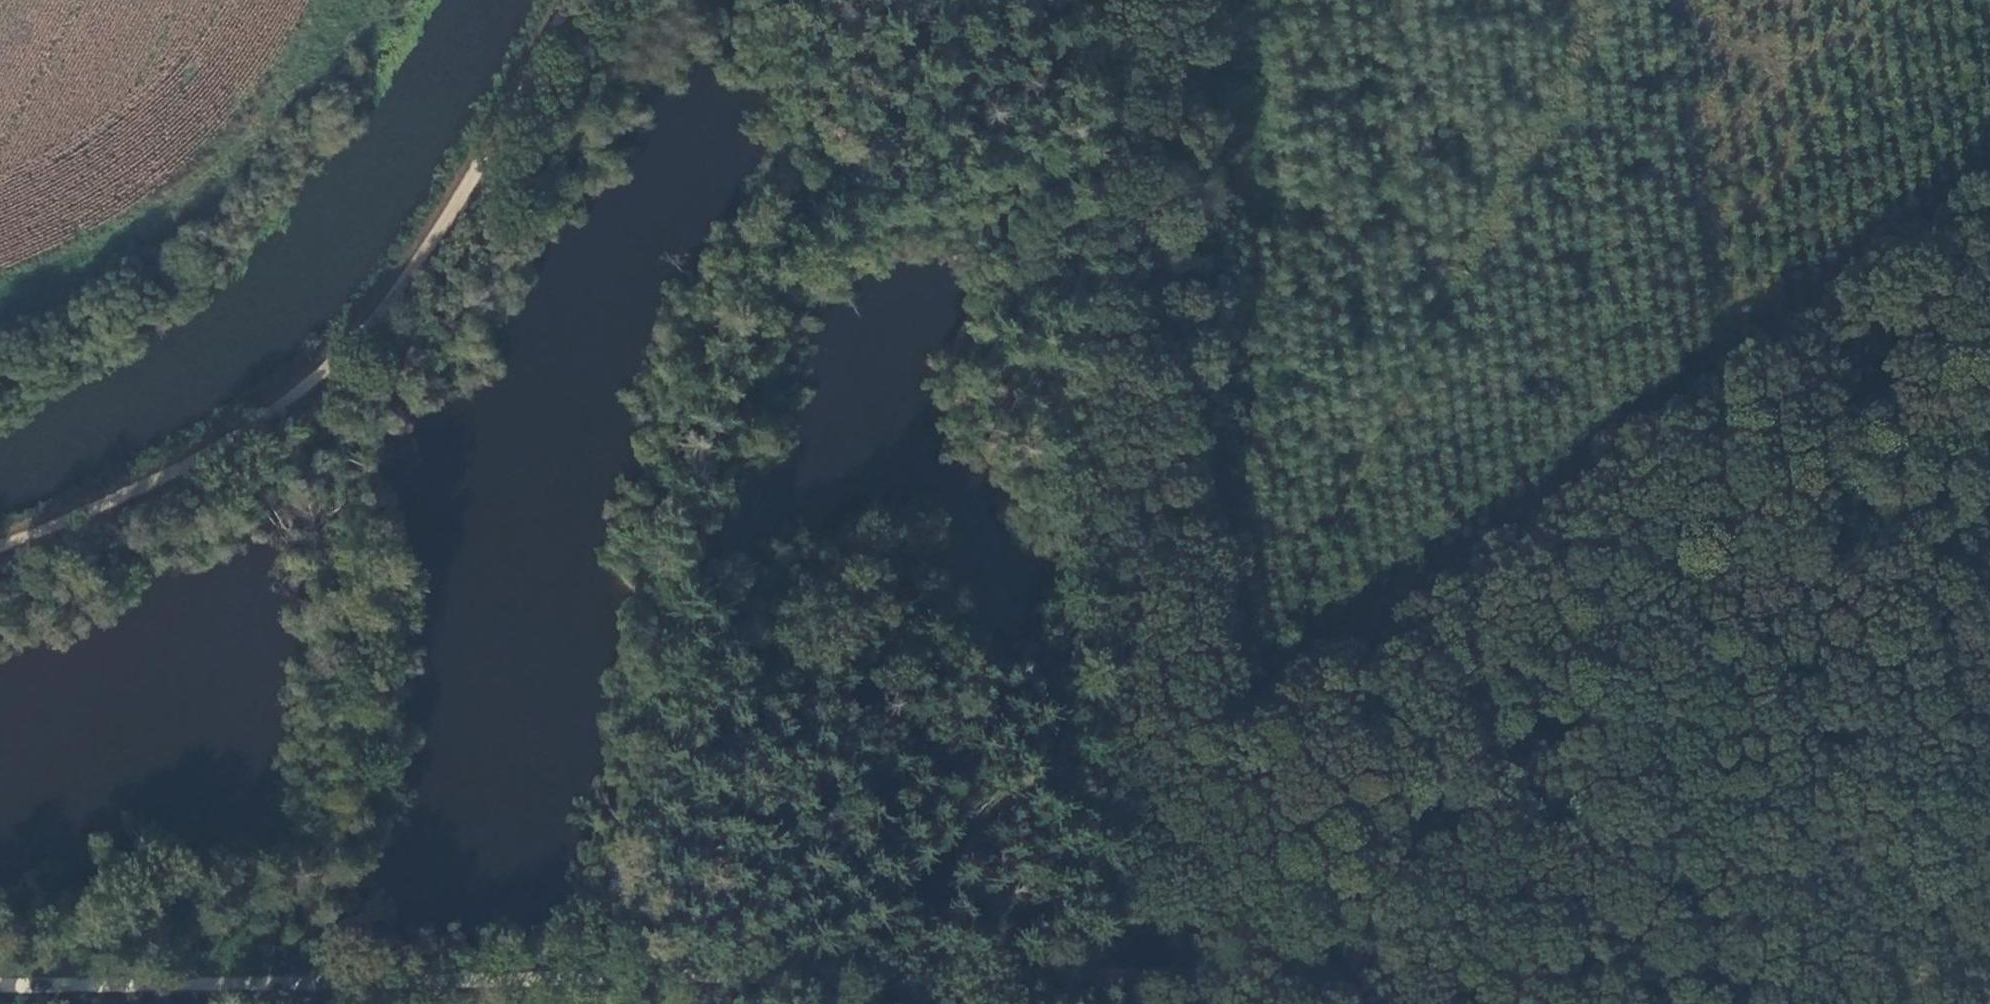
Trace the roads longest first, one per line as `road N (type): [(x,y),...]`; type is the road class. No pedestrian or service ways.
road 1 (track): [(1104,961),(1008,977),(760,986),(0,991)]
road 2 (track): [(1087,0),(1104,961)]
road 3 (track): [(1989,958),(1104,961)]

